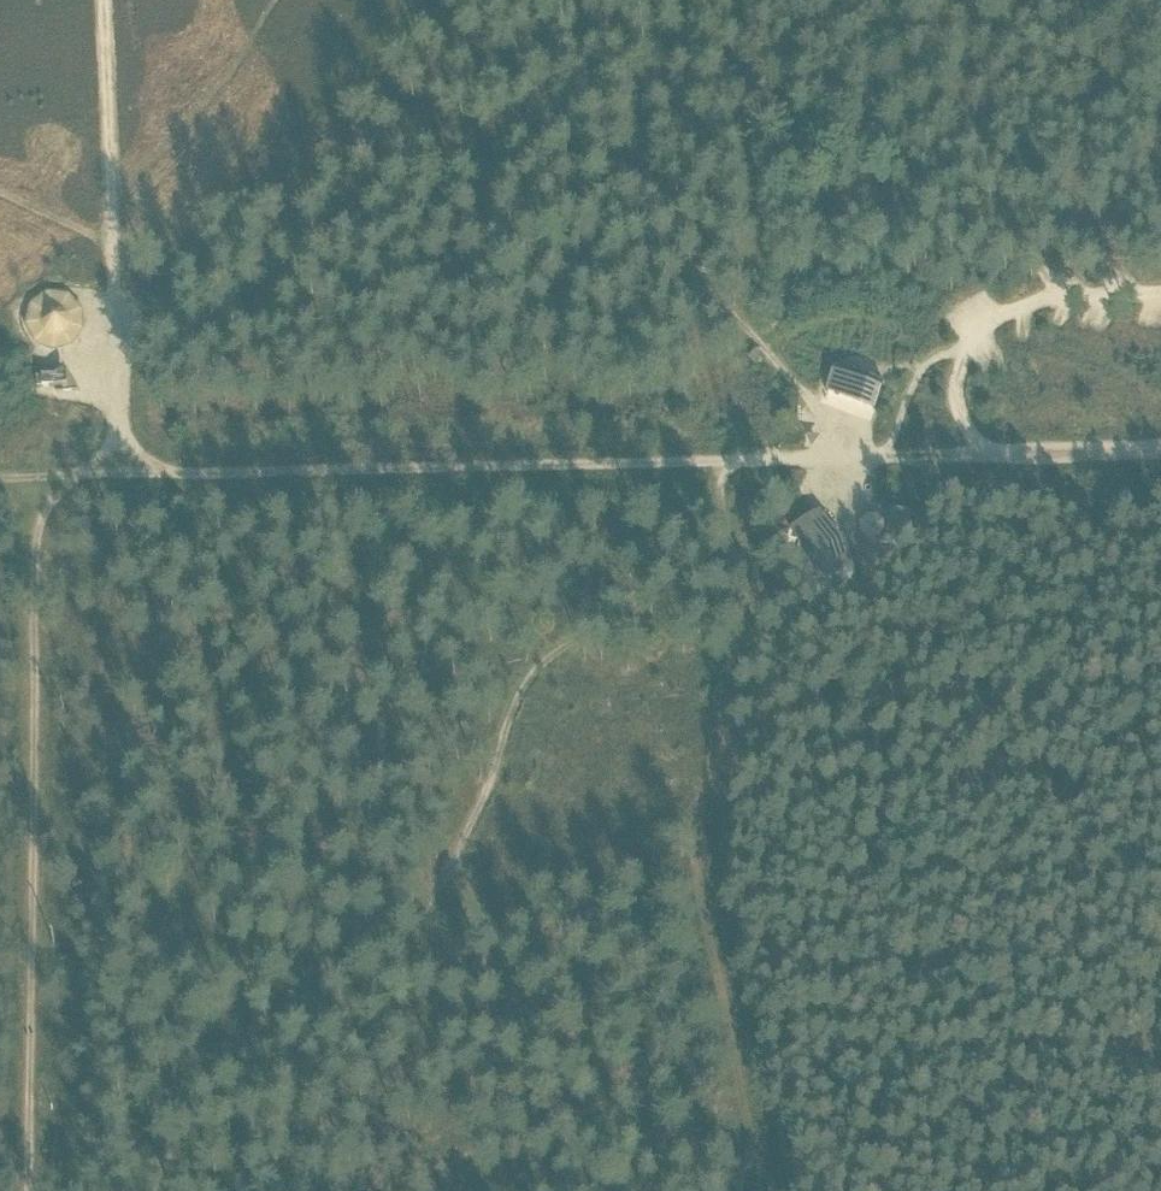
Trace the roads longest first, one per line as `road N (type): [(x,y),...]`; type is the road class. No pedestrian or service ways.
road 1 (track): [(567,1190),(547,1118),(552,1088),(534,1046),(534,1016),(448,866),(477,818),(520,693),(723,525),(722,458)]
road 2 (track): [(43,475),(30,1190)]
road 3 (track): [(43,475),(722,458)]
road 4 (track): [(103,0),(111,189),(107,413),(83,446),(43,475)]
road 5 (track): [(164,1190),(192,1112),(236,1077),(439,966),(448,866)]
road 6 (track): [(722,458),(1160,446)]
road 7 (track): [(734,323),(692,286),(625,254),(565,182),(554,118),(579,0)]
road 8 (track): [(268,0),(242,53),(111,189)]
road 9 (track): [(734,323),(842,428),(850,455)]

